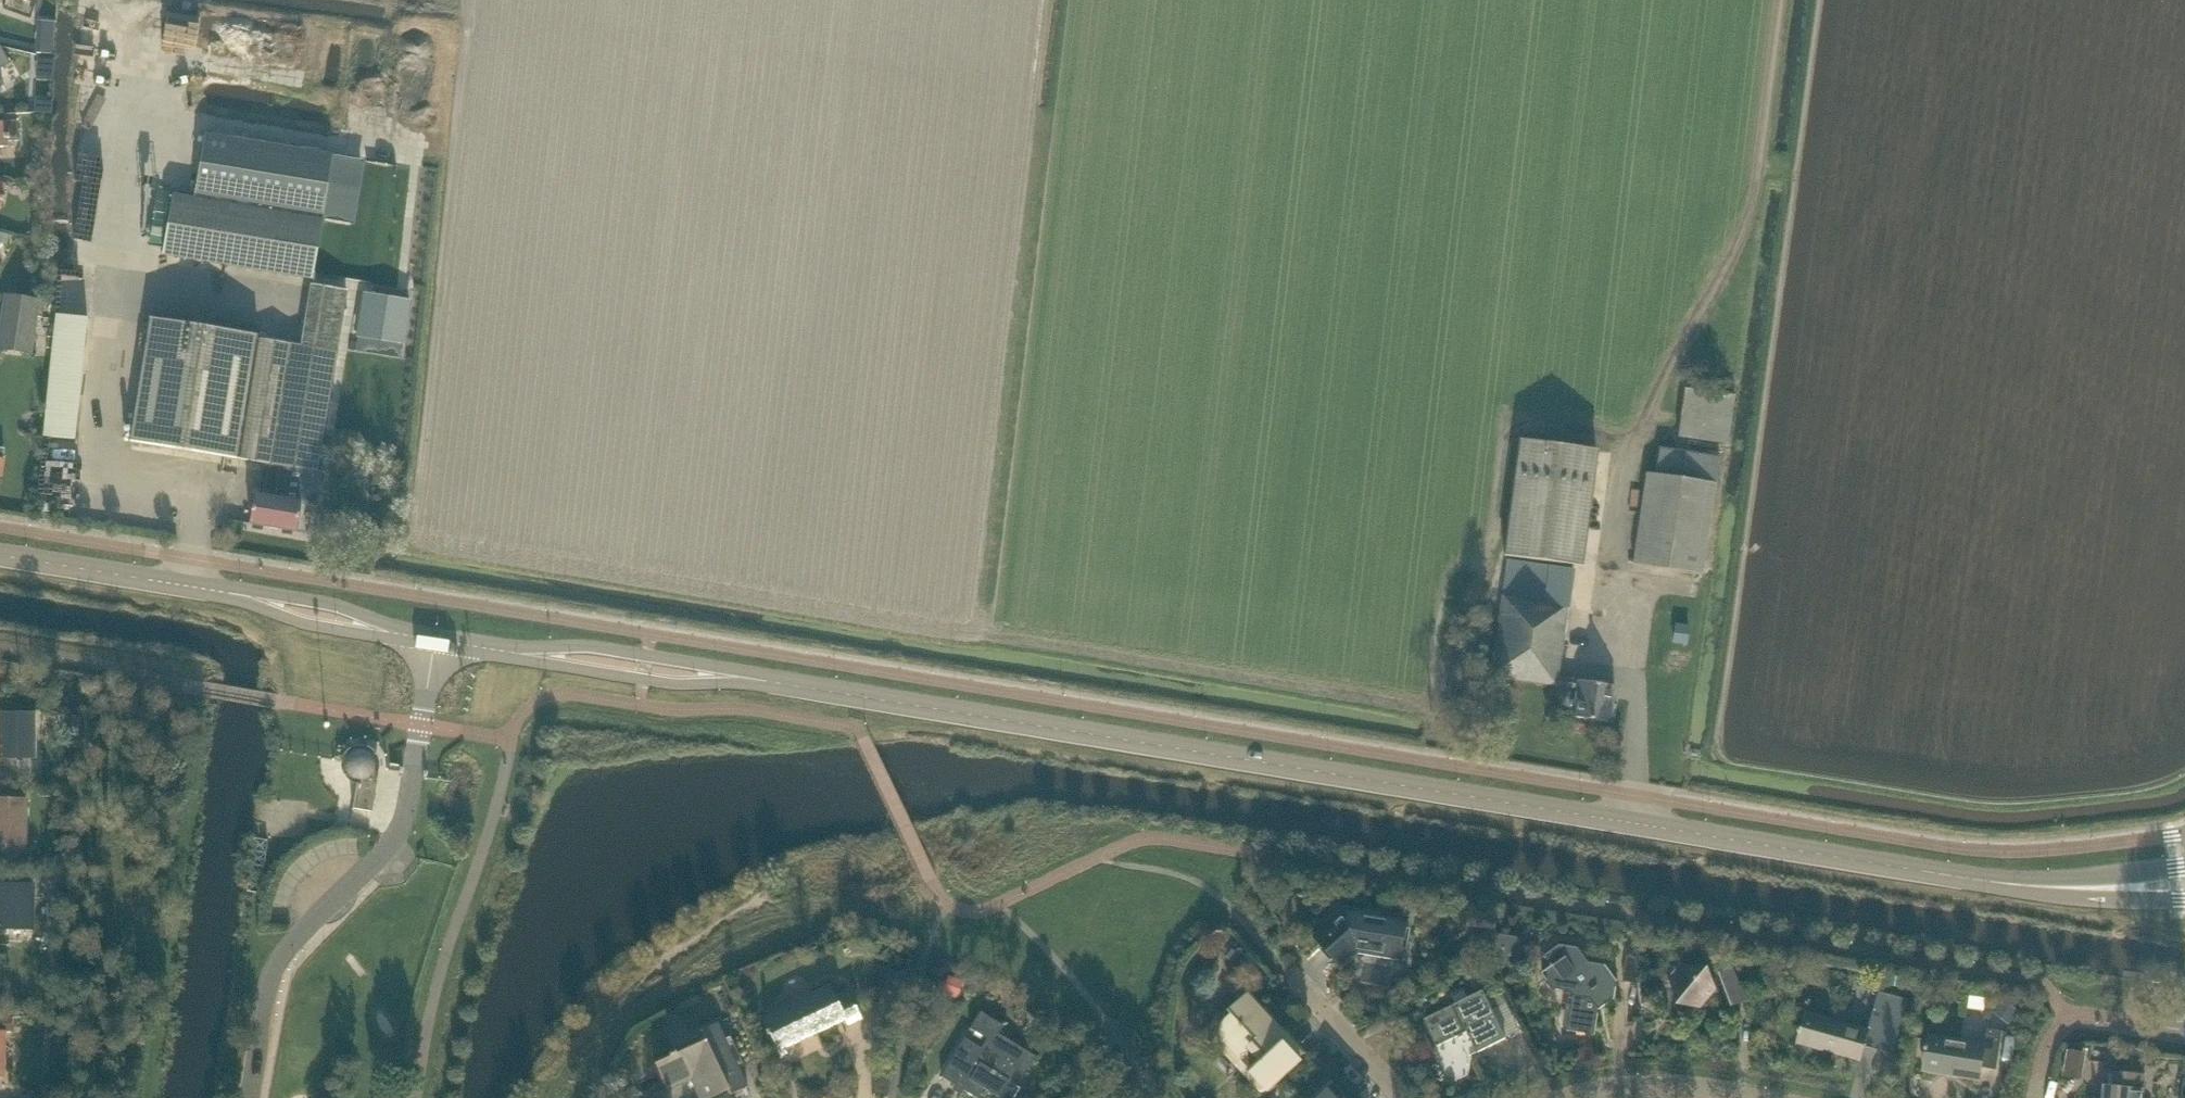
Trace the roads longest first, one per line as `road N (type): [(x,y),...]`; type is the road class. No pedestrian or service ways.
road 1 (tertiary): [(2107,886),(1997,884),(741,676)]
road 2 (unclassified): [(246,1097),(267,981),(283,950),(398,832),(434,640)]
road 3 (track): [(541,1097),(621,995),(687,943),(787,889),(935,929)]
road 4 (tertiary): [(248,595),(0,555)]
road 5 (tertiary): [(741,676),(701,662),(586,647),(528,654)]
road 6 (tertiary): [(528,654),(675,682),(741,676)]
road 7 (residential): [(1400,1097),(1298,976)]
road 8 (residential): [(1746,1097),(1702,1088),(1597,1097)]
road 9 (tertiary): [(248,595),(306,623),(389,631)]
road 10 (tertiary): [(389,631),(332,604),(248,595)]

